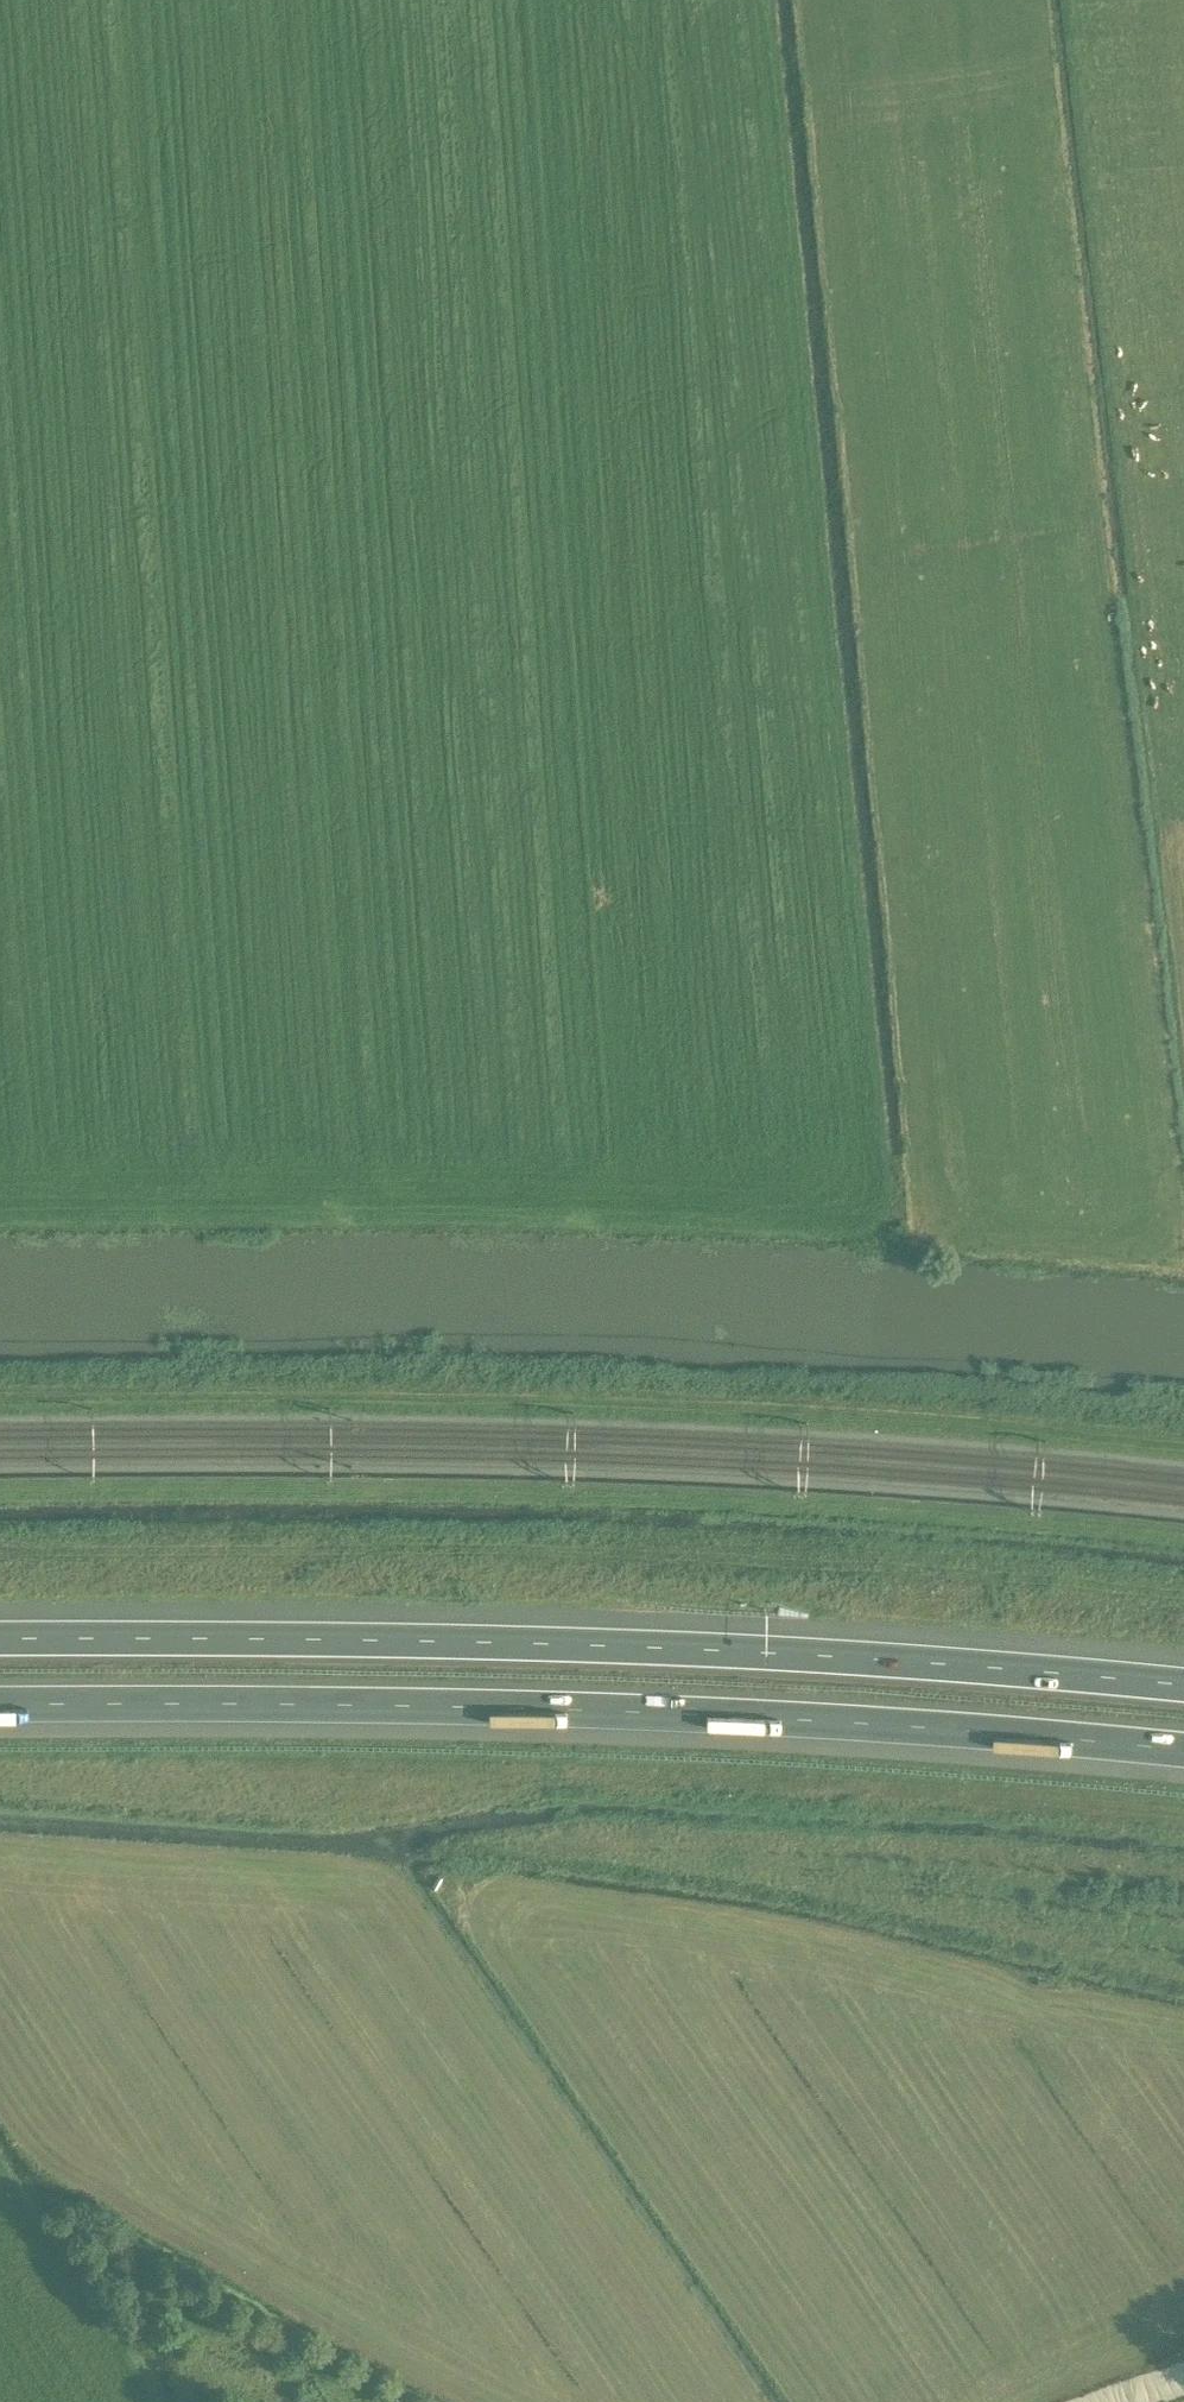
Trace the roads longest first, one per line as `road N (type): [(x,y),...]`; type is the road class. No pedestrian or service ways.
road 1 (motorway): [(1183,1685),(1039,1669),(591,1645),(0,1641)]
road 2 (motorway): [(0,1705),(588,1710),(1183,1751)]

